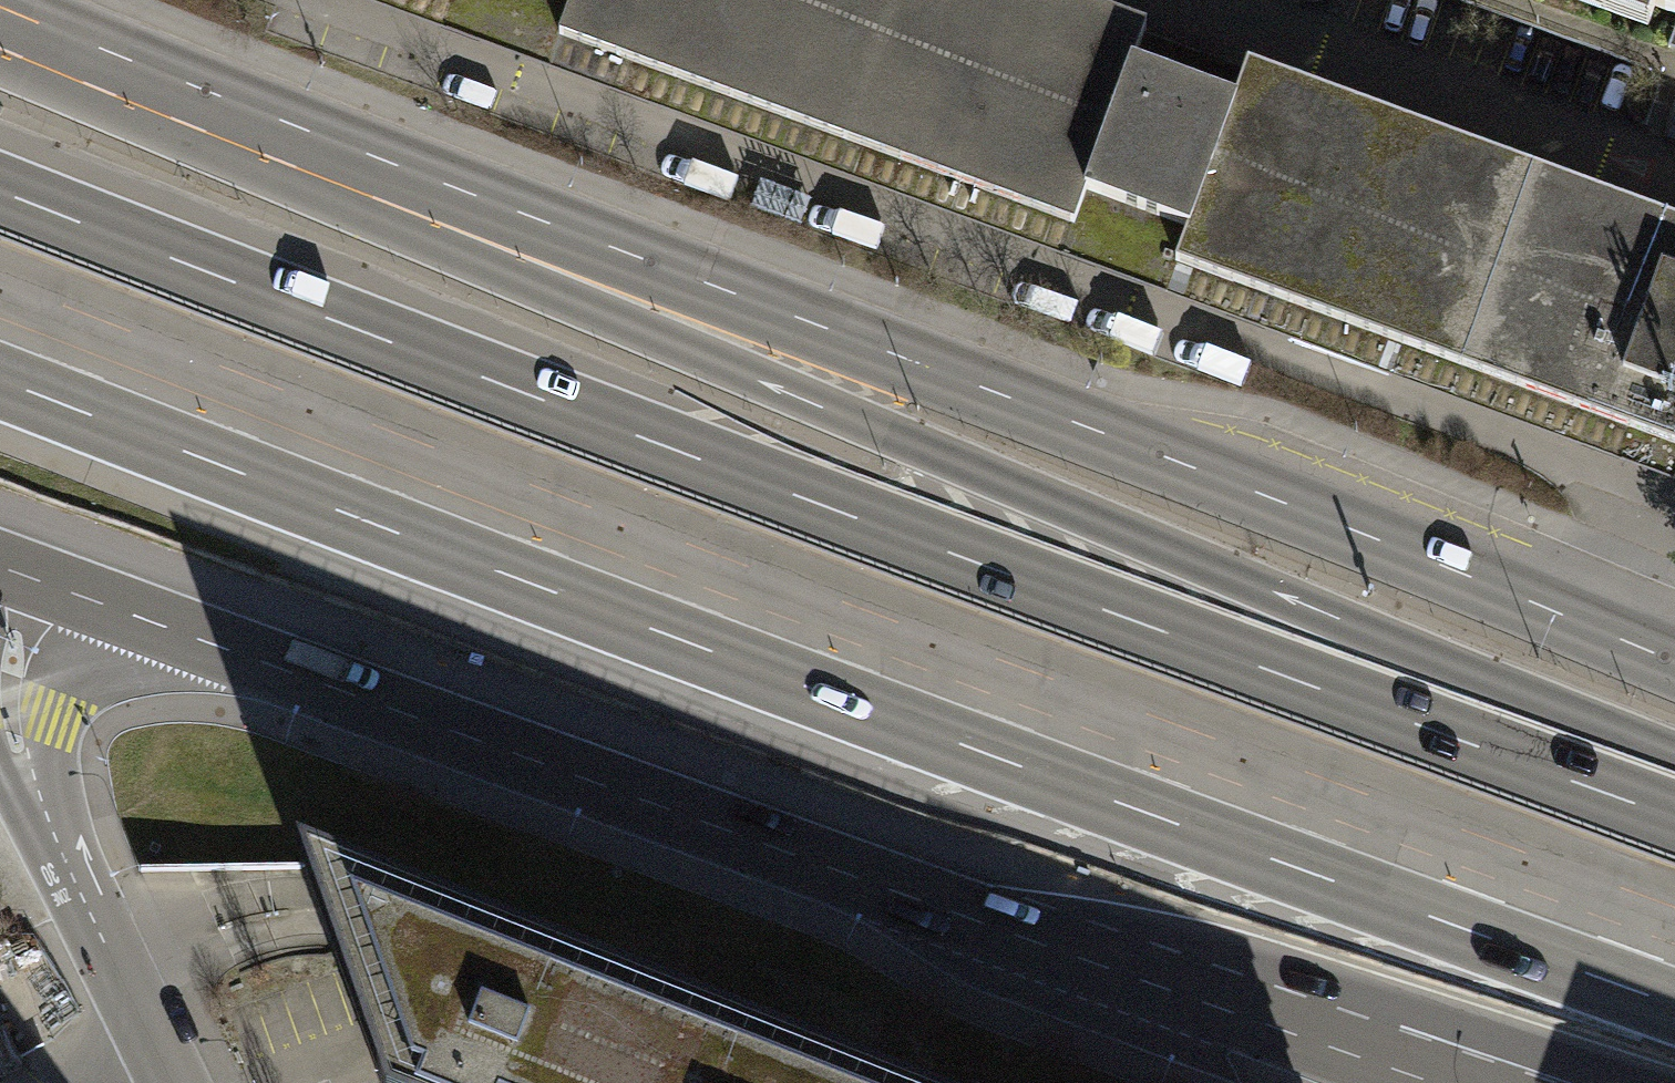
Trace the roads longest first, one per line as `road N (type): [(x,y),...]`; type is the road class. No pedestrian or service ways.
road 1 (primary): [(1674,664),(0,2)]
road 2 (motorway): [(1674,815),(860,519),(0,190)]
road 3 (motorway): [(0,379),(1674,999)]
road 4 (primary): [(36,578),(1105,970)]
road 5 (motorway): [(1105,970),(1382,1006),(1626,1082)]
road 6 (unclassified): [(17,751),(173,1082)]
road 7 (primary): [(1105,970),(1444,1082)]
road 8 (unclassified): [(17,751),(8,656),(36,578)]

